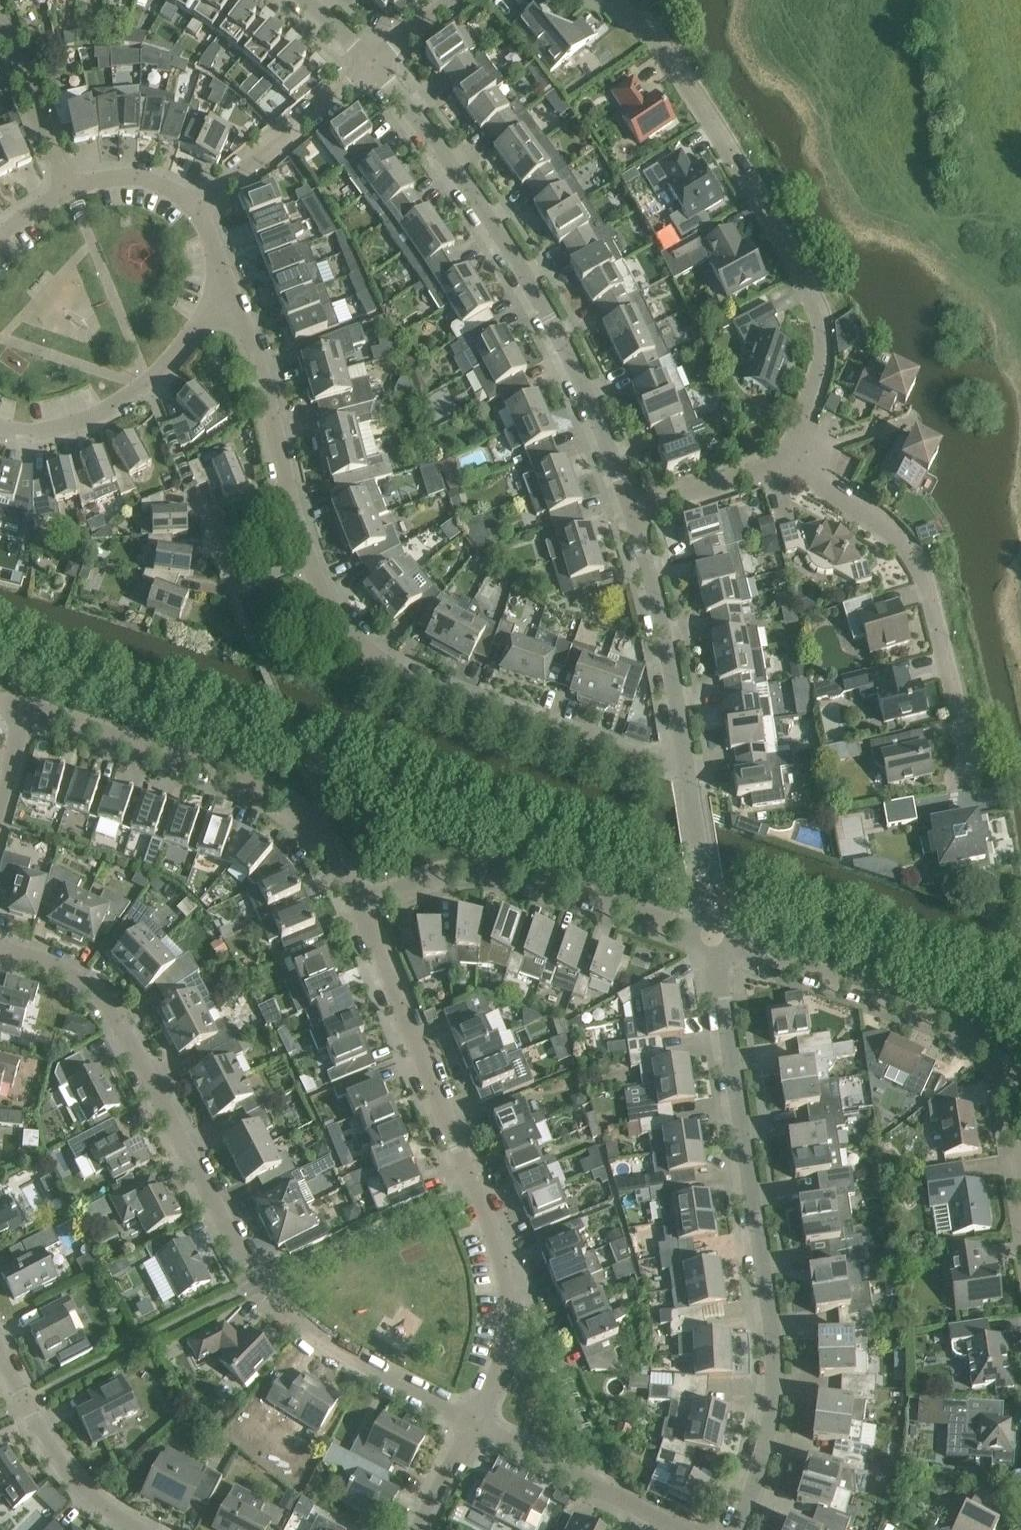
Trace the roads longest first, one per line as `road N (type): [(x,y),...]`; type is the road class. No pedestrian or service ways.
road 1 (residential): [(733,1529),(766,1447),(775,1380),(712,934)]
road 2 (residential): [(362,905),(508,1278),(506,1354),(476,1423)]
road 3 (residential): [(803,454),(823,328),(809,291),(657,43),(631,19),(589,0)]
road 4 (residential): [(633,512),(579,373),(517,258),(369,62)]
road 5 (residential): [(688,773),(410,676),(368,651),(332,607),(310,560)]
road 6 (residential): [(0,948),(63,968),(120,1019),(253,1282)]
road 7 (residential): [(27,705),(287,795),(339,853),(362,905)]
road 8 (residential): [(1020,1138),(1007,1078),(967,1028),(712,934)]
road 9 (residential): [(969,782),(924,579),(898,537),(803,454)]
road 10 (residential): [(712,934),(507,868),(443,873),(362,905)]
road 11 (residential): [(310,560),(254,350),(219,273)]
road 12 (residential): [(0,426),(35,432),(72,425),(133,394),(195,328),(219,273)]
road 13 (residential): [(688,773),(633,512)]
road 14 (residential): [(476,1423),(353,1361),(301,1328),(253,1282)]
road 15 (residential): [(684,1529),(476,1423)]
road 16 (residential): [(198,207),(369,62)]
road 17 (residential): [(310,560),(236,590),(197,495)]
road 18 (residential): [(69,190),(0,22)]
road 19 (residential): [(633,512),(803,454)]
road 20 (residential): [(26,1403),(74,1480),(139,1529)]
road 21 (residential): [(712,934),(688,773)]
road 22 (residential): [(198,207),(169,187),(136,180),(69,190)]
road 23 (residential): [(418,1529),(476,1423)]

